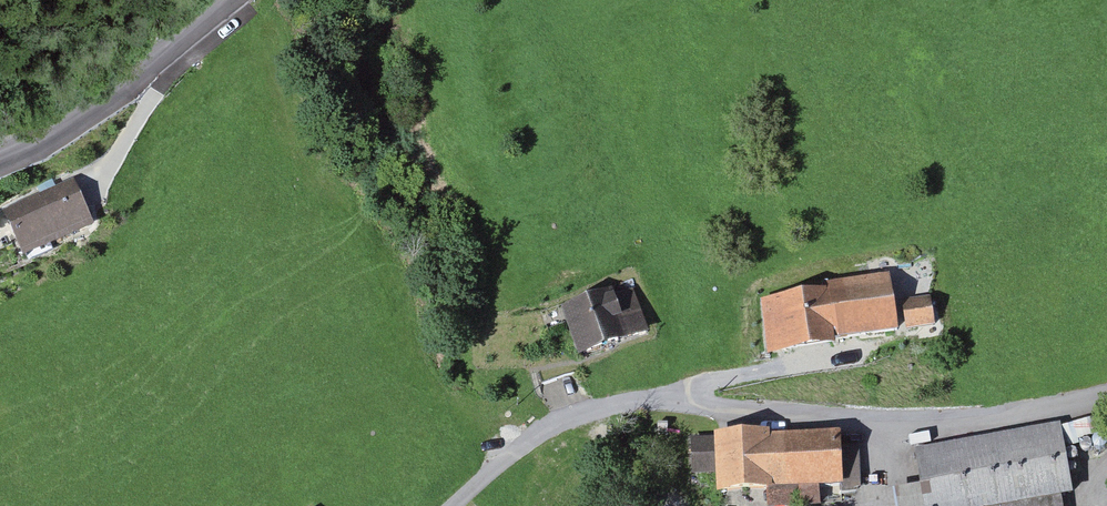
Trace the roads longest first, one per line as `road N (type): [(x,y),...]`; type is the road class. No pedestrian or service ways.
road 1 (track): [(1106,394),(1027,414),(881,424),(666,400),(611,407),(543,433),(457,505)]
road 2 (tertiary): [(0,153),(61,126),(228,0)]

